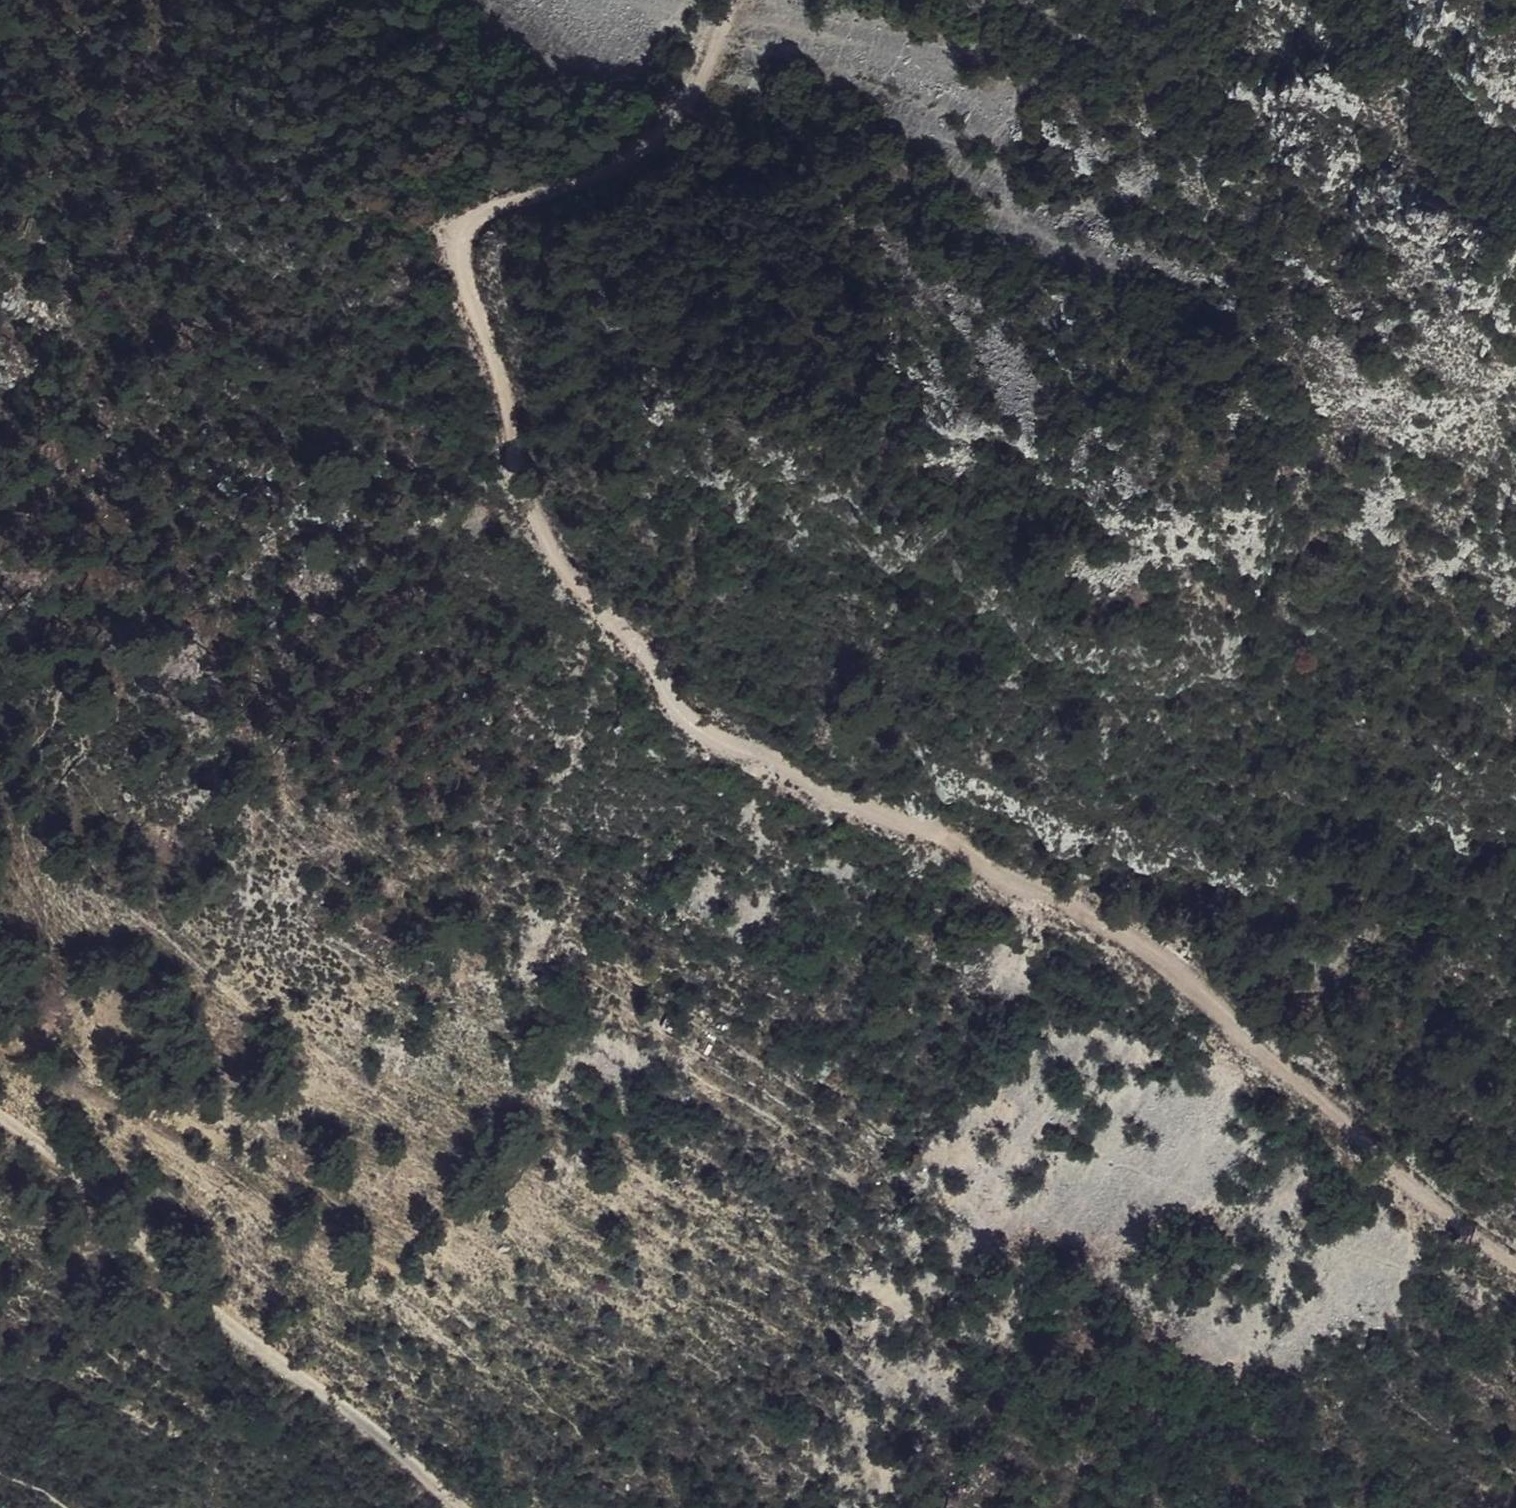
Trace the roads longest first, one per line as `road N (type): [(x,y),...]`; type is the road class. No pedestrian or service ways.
road 1 (track): [(1515,1258),(1137,937),(928,828),(818,787),(692,721),(559,552),(461,253),(463,228),(612,170),(659,135),(693,90),(726,0)]
road 2 (track): [(463,1507),(216,1311),(43,1143),(0,1119)]

